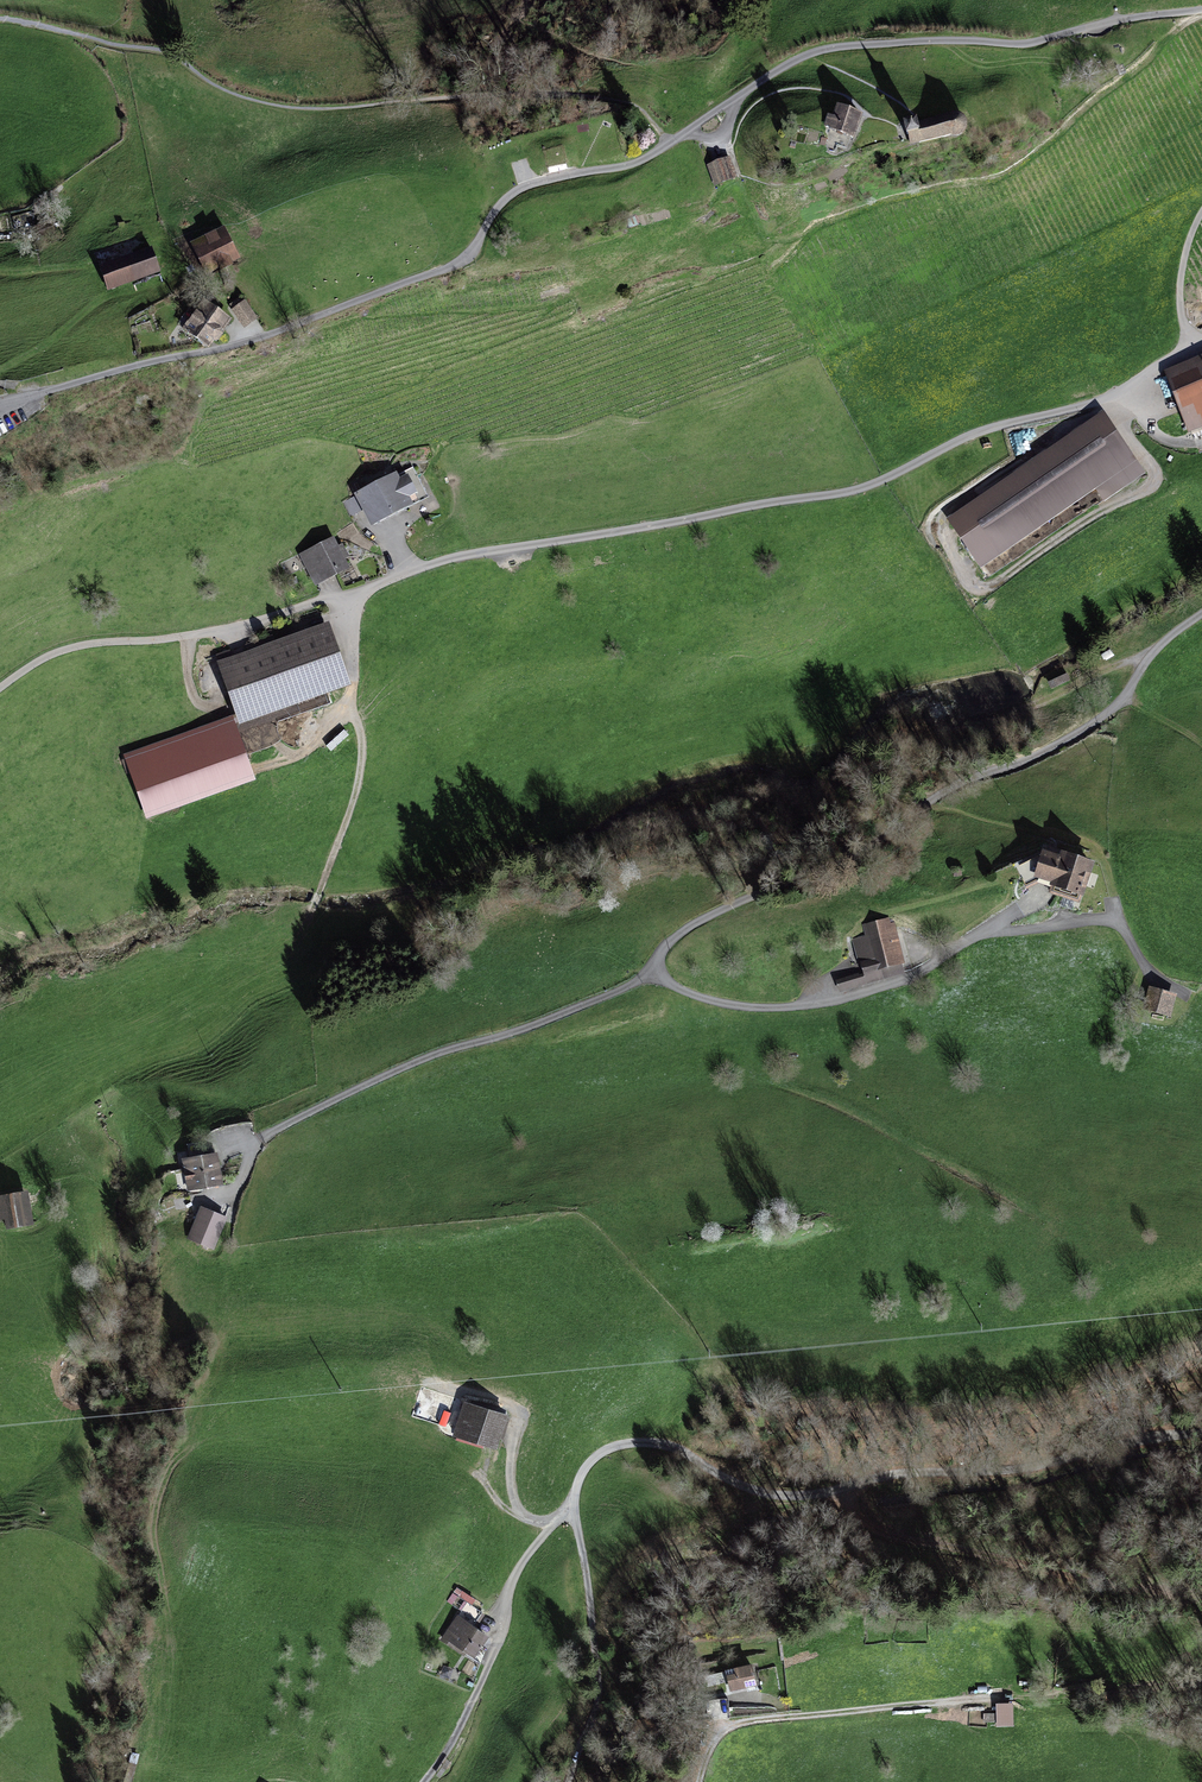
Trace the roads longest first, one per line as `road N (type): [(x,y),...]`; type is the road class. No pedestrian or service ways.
road 1 (unclassified): [(1201,342),(1111,397),(972,435),(836,495),(465,554),(217,631),(93,644),(47,657),(0,690)]
road 2 (track): [(1201,1426),(1012,1469),(917,1473),(800,1497),(767,1495),(681,1448),(610,1447),(584,1467),(574,1510),(596,1654),(592,1750),(580,1781)]
road 3 (track): [(687,132),(643,159),(528,183),(509,195),(462,259),(438,271),(228,344),(29,395)]
road 4 (unclassified): [(1201,614),(1076,741),(689,927),(657,956),(657,974)]
road 5 (unclassified): [(657,974),(691,997),(746,1009),(826,1006),(895,987),(982,932),(1118,920),(1149,972),(1186,992)]
road 6 (track): [(1201,6),(1028,41),(840,44),(802,54),(687,132)]
road 7 (unclassified): [(657,974),(427,1059),(243,1148)]
road 8 (track): [(708,1781),(710,1754),(745,1724),(1065,1699)]
road 9 (residential): [(574,1510),(517,1571),(479,1690),(424,1781)]
road 10 (track): [(351,696),(361,742),(357,786),(306,926)]
road 11 (track): [(358,678),(313,748),(264,766)]

